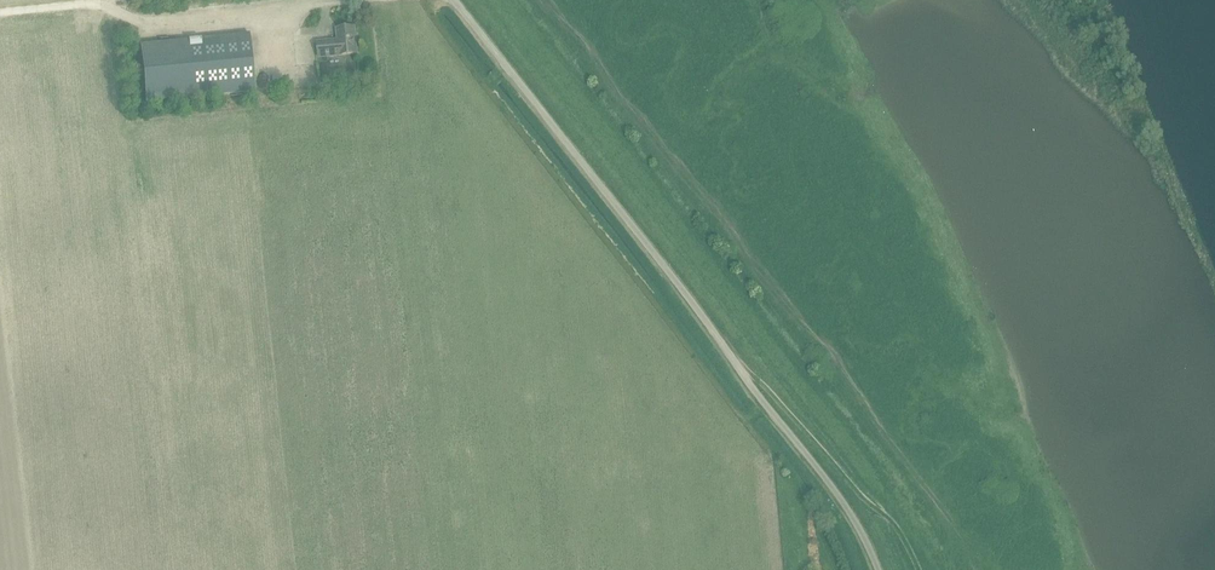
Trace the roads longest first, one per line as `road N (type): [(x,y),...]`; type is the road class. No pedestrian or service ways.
road 1 (unclassified): [(881,569),(860,524),(773,407),(453,0)]
road 2 (track): [(486,0),(865,482),(901,569)]
road 3 (track): [(725,347),(887,517),(918,569)]
road 4 (track): [(143,19),(104,5),(0,15)]

